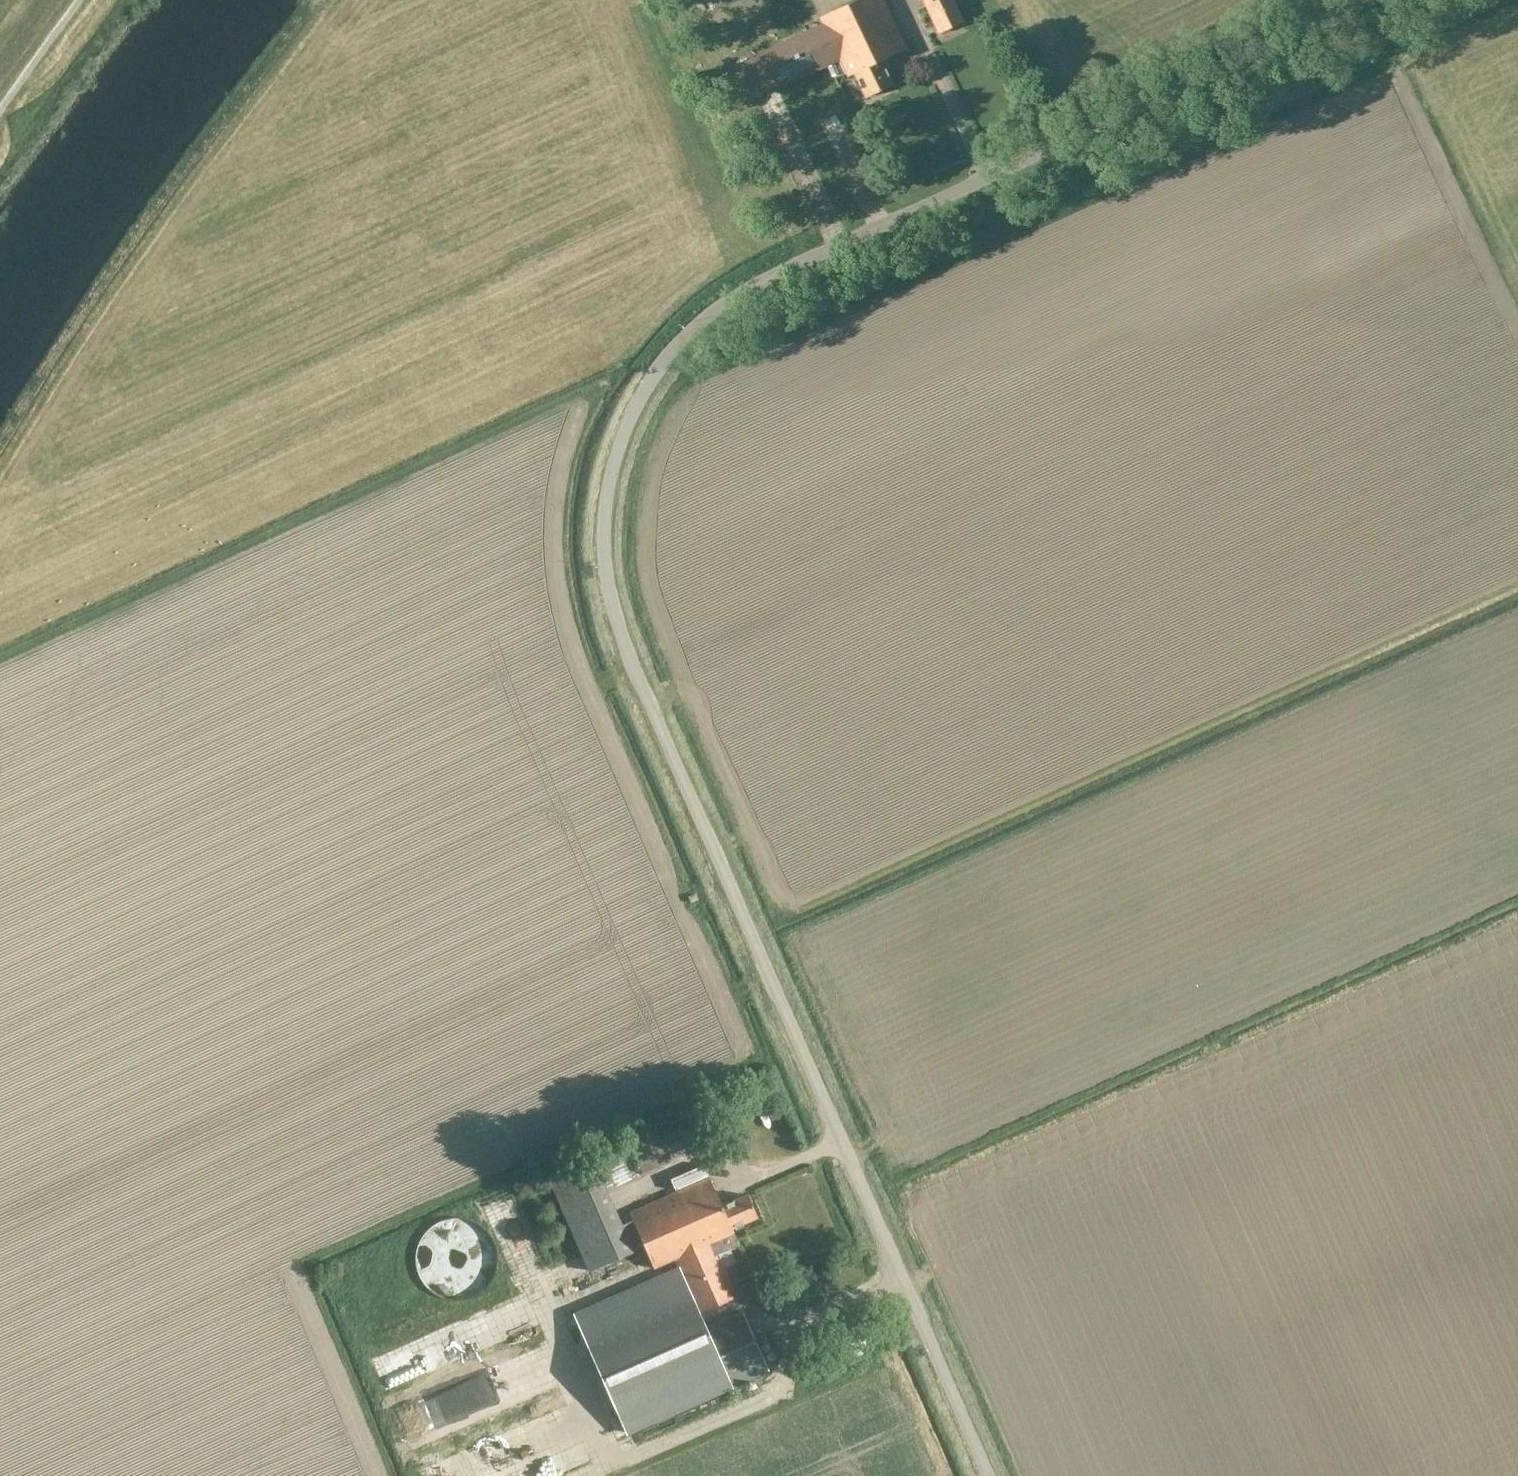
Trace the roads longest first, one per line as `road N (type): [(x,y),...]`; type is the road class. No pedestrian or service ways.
road 1 (unclassified): [(984,1475),(620,631),(604,549),(612,466),(635,406),(671,353),(747,291),(1368,0)]

